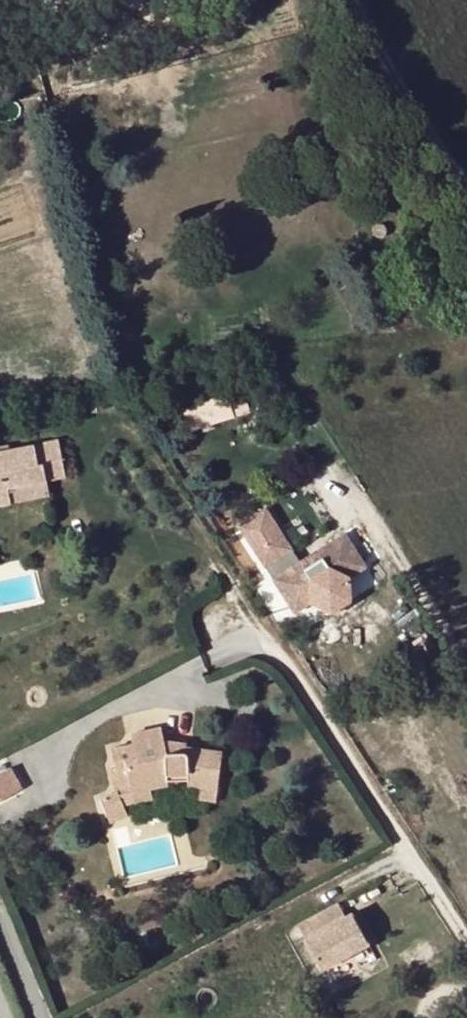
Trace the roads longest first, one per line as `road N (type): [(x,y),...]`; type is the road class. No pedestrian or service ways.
road 1 (residential): [(466,942),(267,641)]
road 2 (track): [(466,192),(353,0)]

